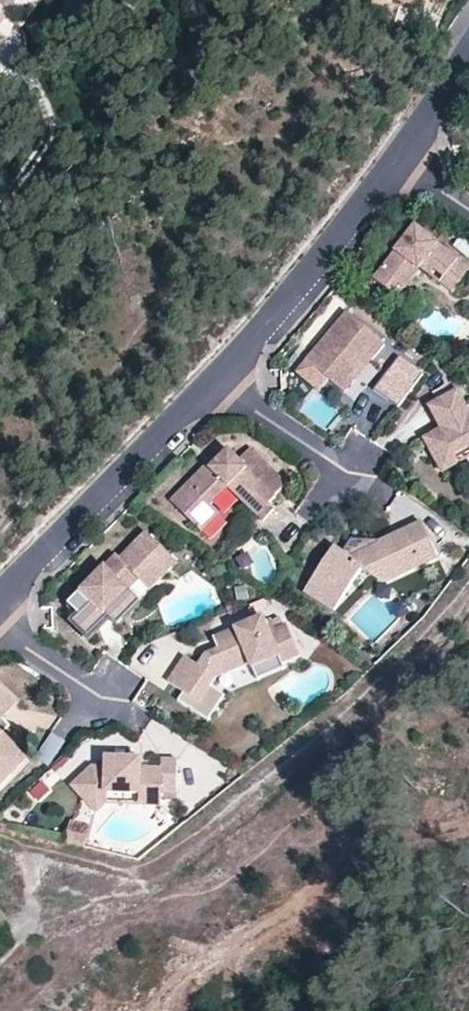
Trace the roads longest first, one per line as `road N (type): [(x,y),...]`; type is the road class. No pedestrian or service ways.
road 1 (residential): [(0,595),(215,378)]
road 2 (residential): [(215,378),(397,161)]
road 3 (residential): [(215,378),(332,453),(351,477)]
road 4 (residential): [(0,613),(81,672),(102,701)]
road 5 (residential): [(397,161),(468,47)]

